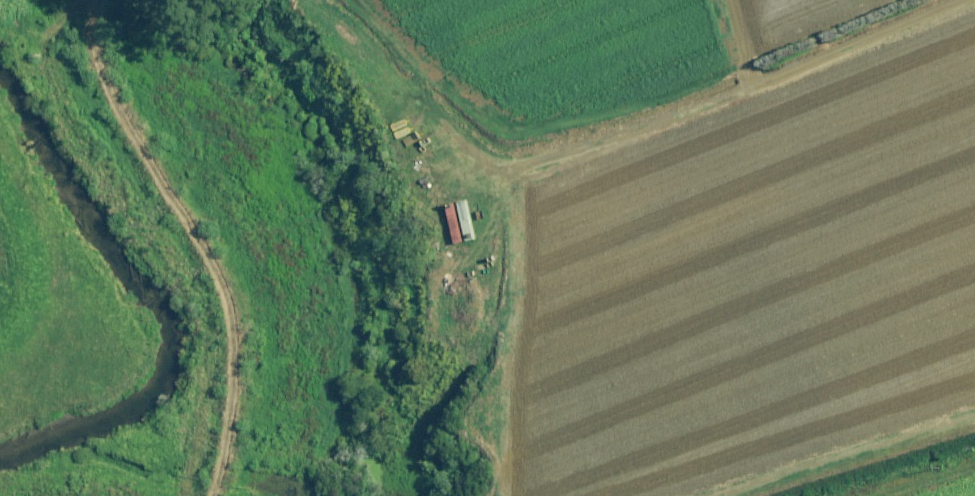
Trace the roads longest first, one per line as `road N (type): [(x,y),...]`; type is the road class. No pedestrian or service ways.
road 1 (track): [(394,64),(455,137),(493,163),(537,159),(633,132),(959,0)]
road 2 (track): [(102,0),(100,68),(209,255),(236,322),(237,365),(216,495)]
road 3 (track): [(725,495),(974,418)]

